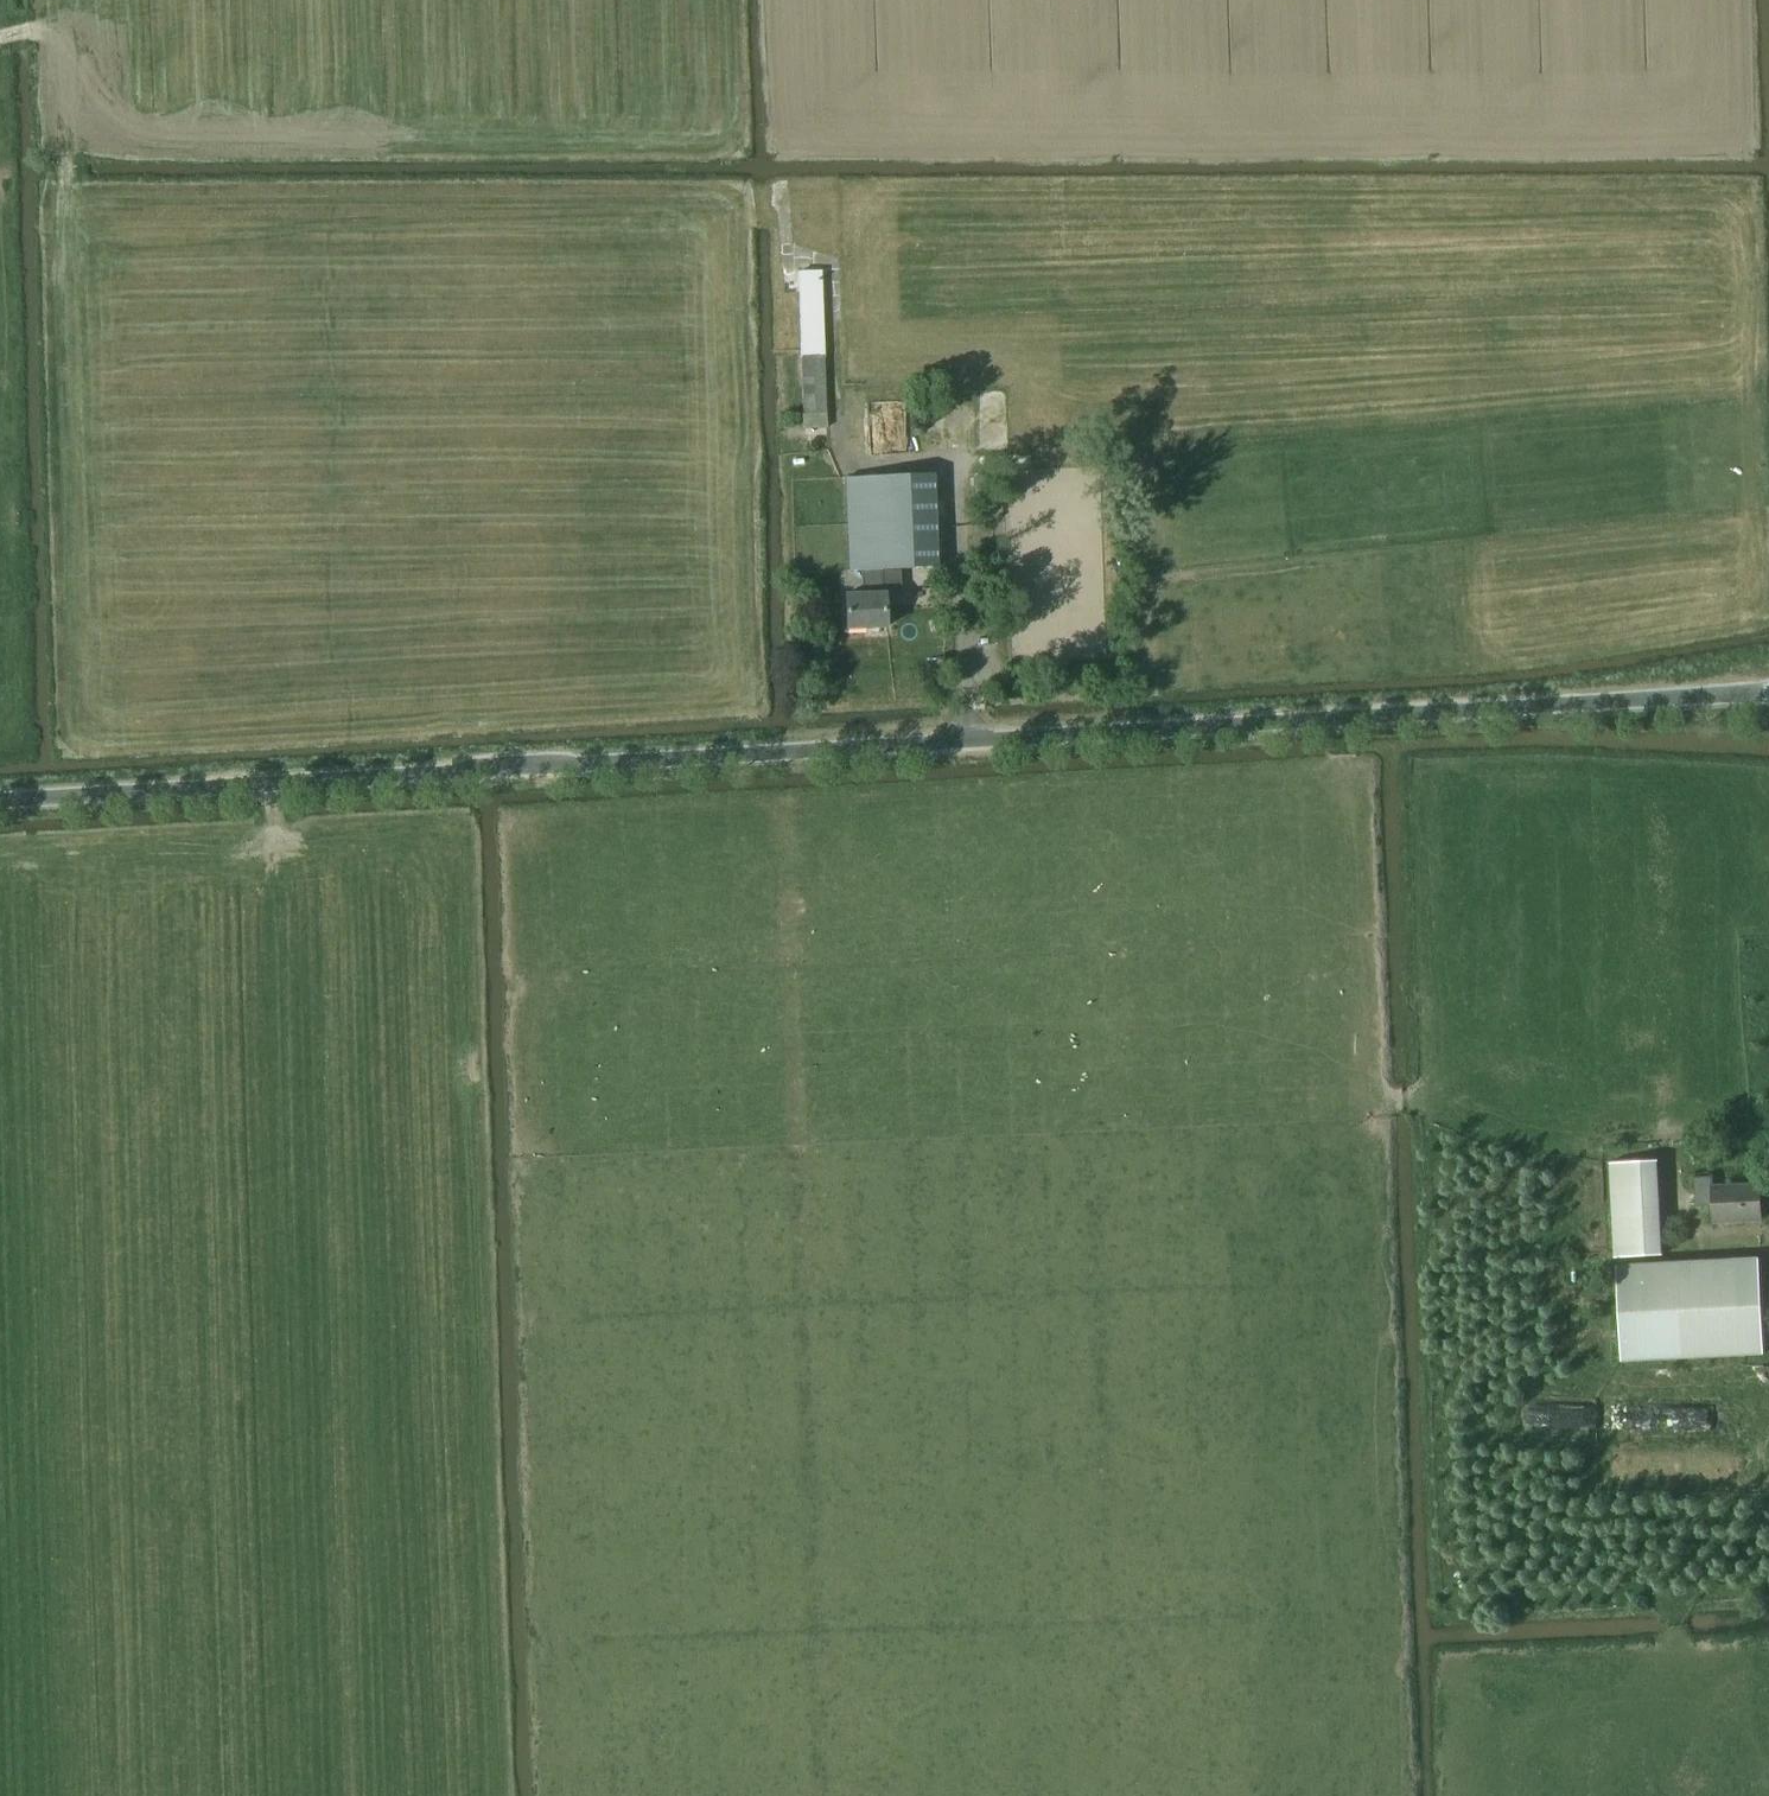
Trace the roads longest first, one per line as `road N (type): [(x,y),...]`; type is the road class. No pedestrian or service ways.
road 1 (unclassified): [(0,811),(1768,694)]

